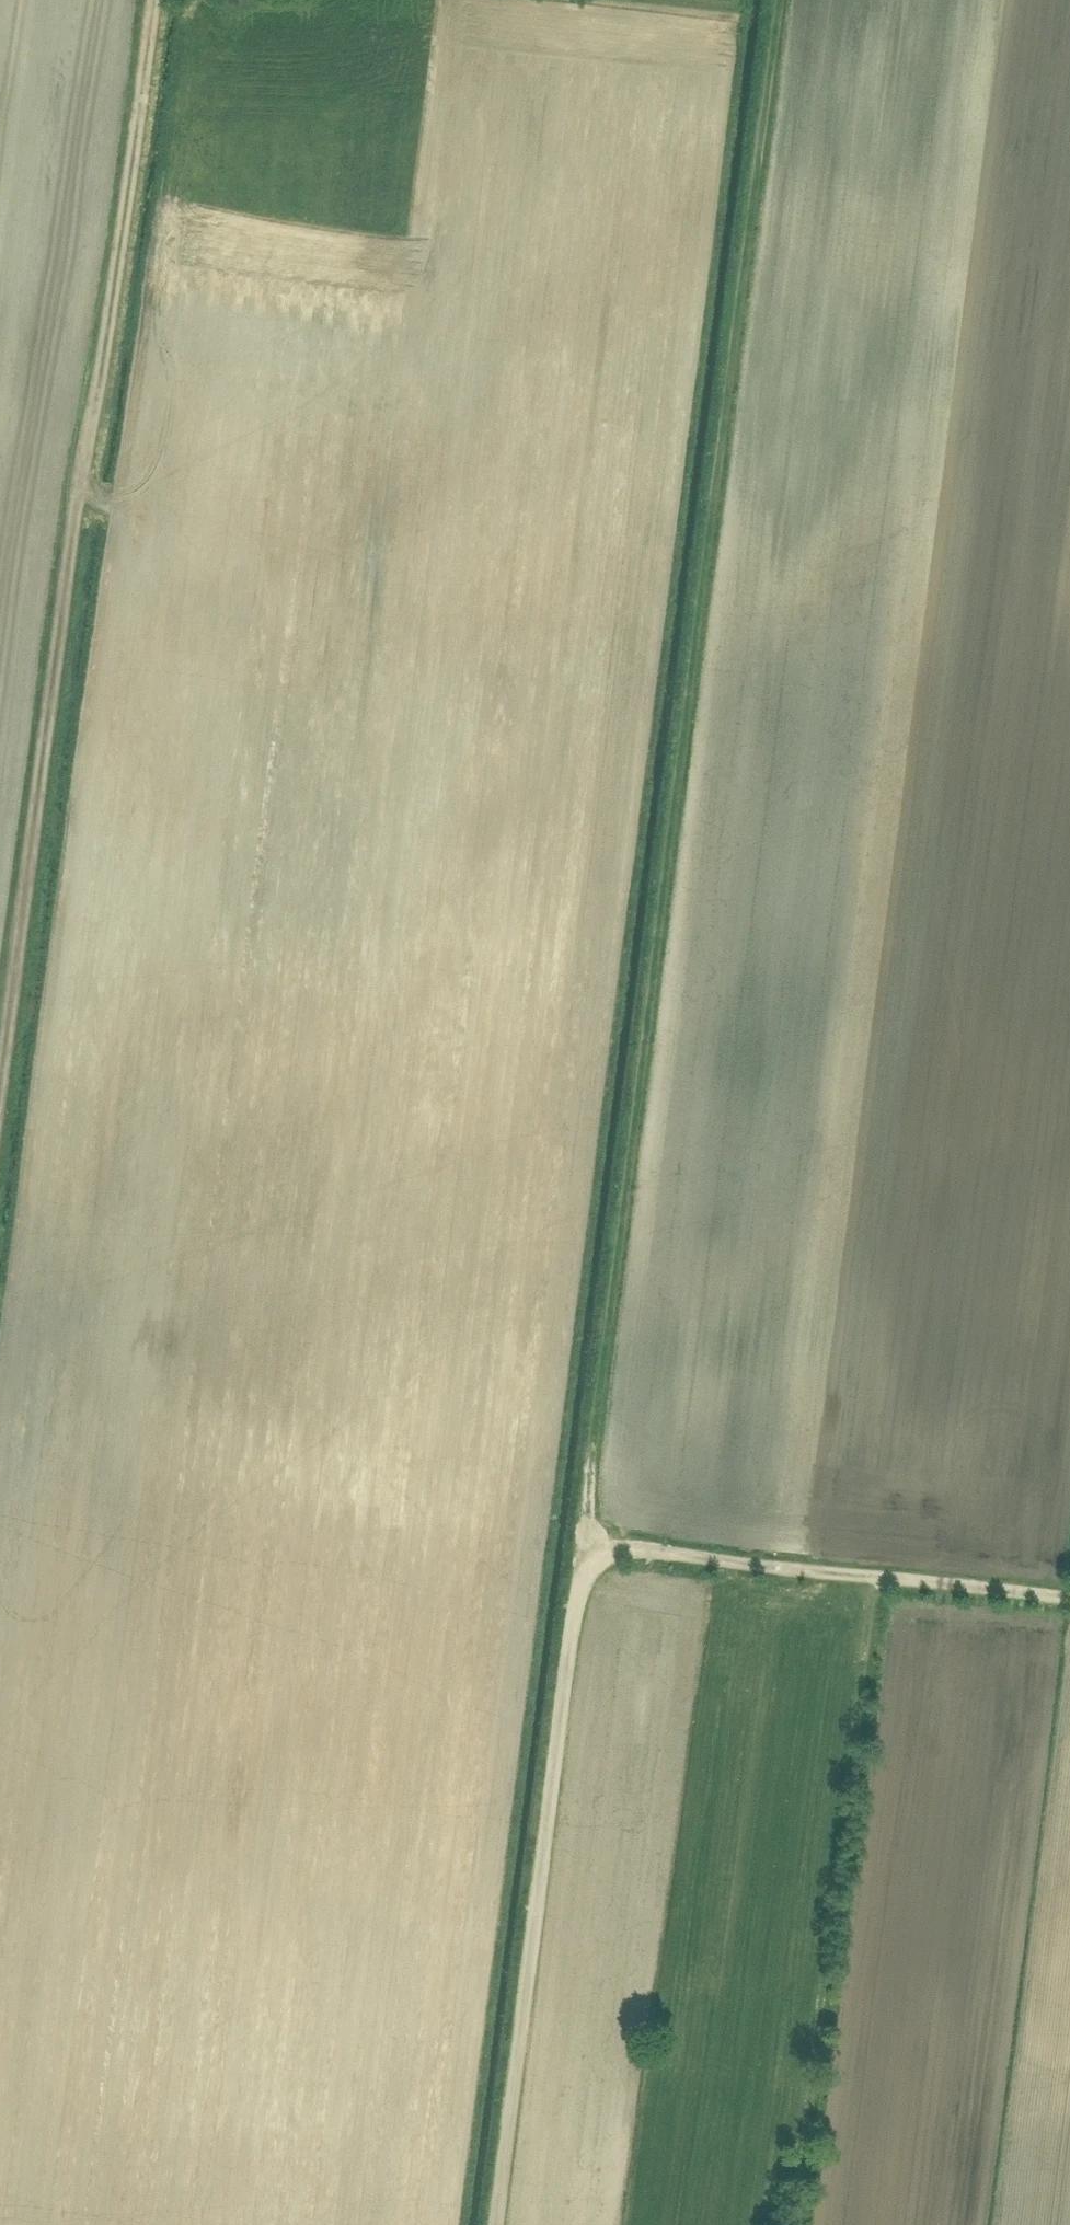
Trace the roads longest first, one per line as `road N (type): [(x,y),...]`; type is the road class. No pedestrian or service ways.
road 1 (track): [(0,1181),(151,0)]

